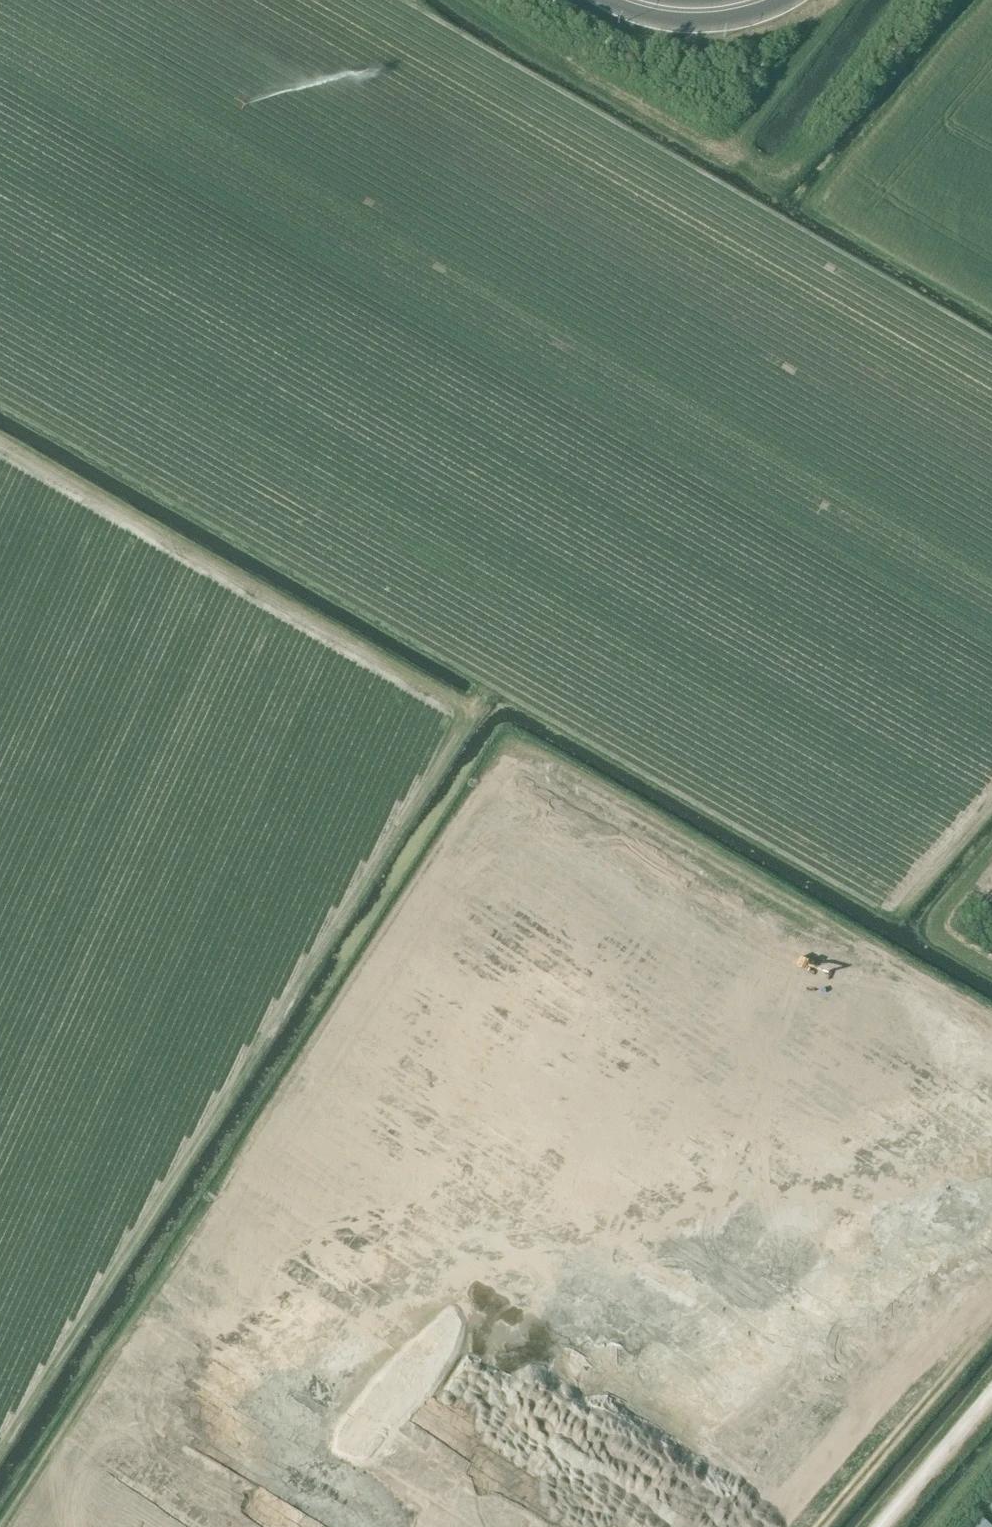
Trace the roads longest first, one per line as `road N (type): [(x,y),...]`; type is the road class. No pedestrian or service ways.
road 1 (track): [(885,1526),(991,1394)]
road 2 (secondary): [(635,0),(704,10),(756,0)]

